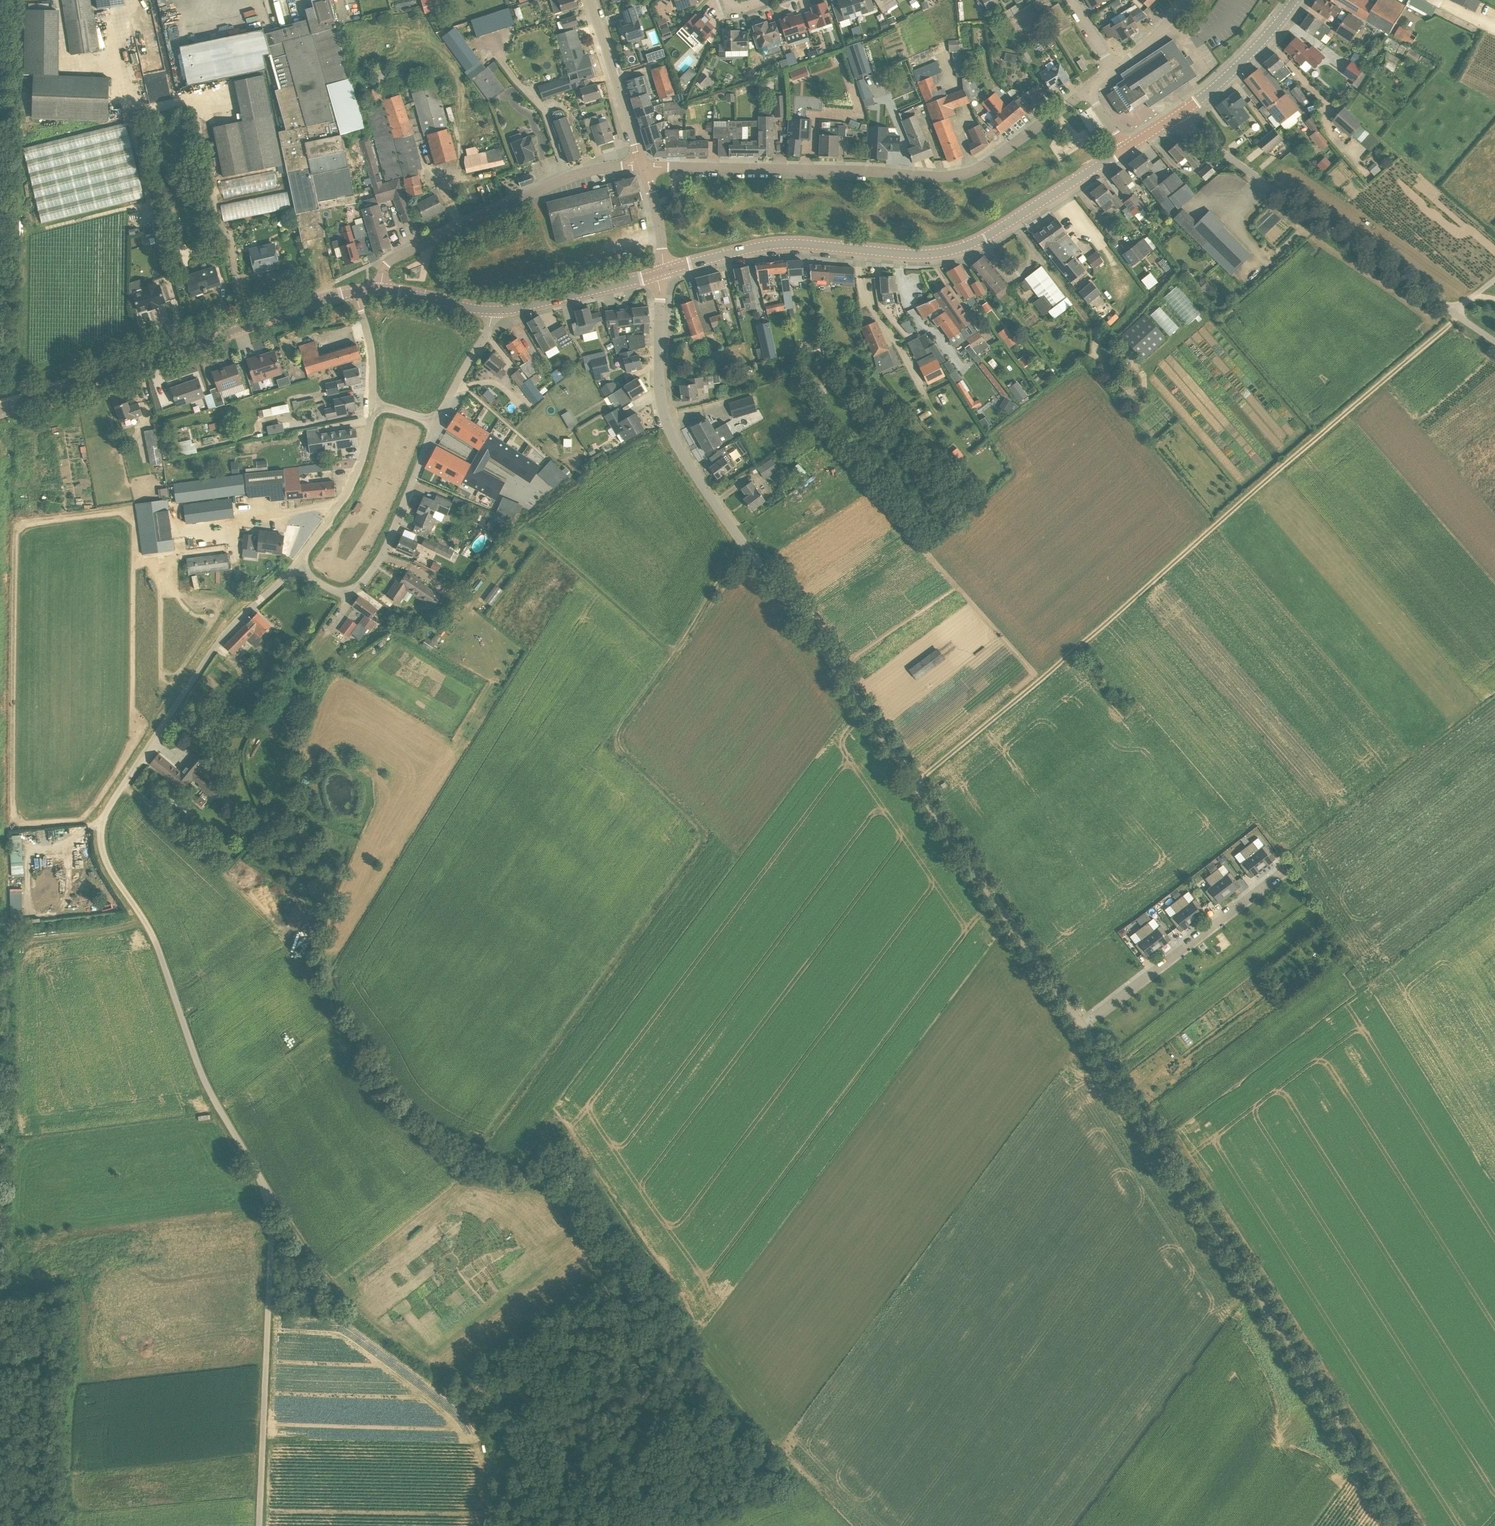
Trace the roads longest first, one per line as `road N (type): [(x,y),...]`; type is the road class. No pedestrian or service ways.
road 1 (unclassified): [(255,1525),(269,1212),(185,1035),(150,930),(100,837),(108,808),(209,647),(297,565)]
road 2 (unclassified): [(1082,1025),(678,446),(659,366),(663,273)]
road 3 (track): [(749,547),(617,737),(625,757),(699,828),(702,851),(485,1140)]
road 4 (track): [(915,782),(1458,316)]
road 5 (unclassified): [(1402,1525),(1082,1025)]
road 6 (tertiary): [(663,273),(786,244),(950,250),(1000,228),(1125,147)]
road 7 (unclassified): [(643,167),(946,177),(989,162),(1089,90)]
road 8 (tertiary): [(0,412),(355,292)]
road 9 (unclassified): [(1453,313),(1170,119)]
road 10 (unclassified): [(377,286),(394,257),(557,182),(643,167)]
road 11 (unclassified): [(297,565),(340,594),(357,588),(386,545),(435,423)]
road 12 (residential): [(1082,1025),(1284,873)]
road 13 (unclassified): [(297,565),(356,479),(374,403)]
road 14 (unclassified): [(643,167),(589,0)]
road 15 (tertiary): [(1170,119),(1260,45),(1295,0)]
road 16 (tertiary): [(501,312),(663,273)]
road 17 (unclassified): [(435,423),(501,312)]
road 18 (tertiary): [(501,312),(377,286)]

